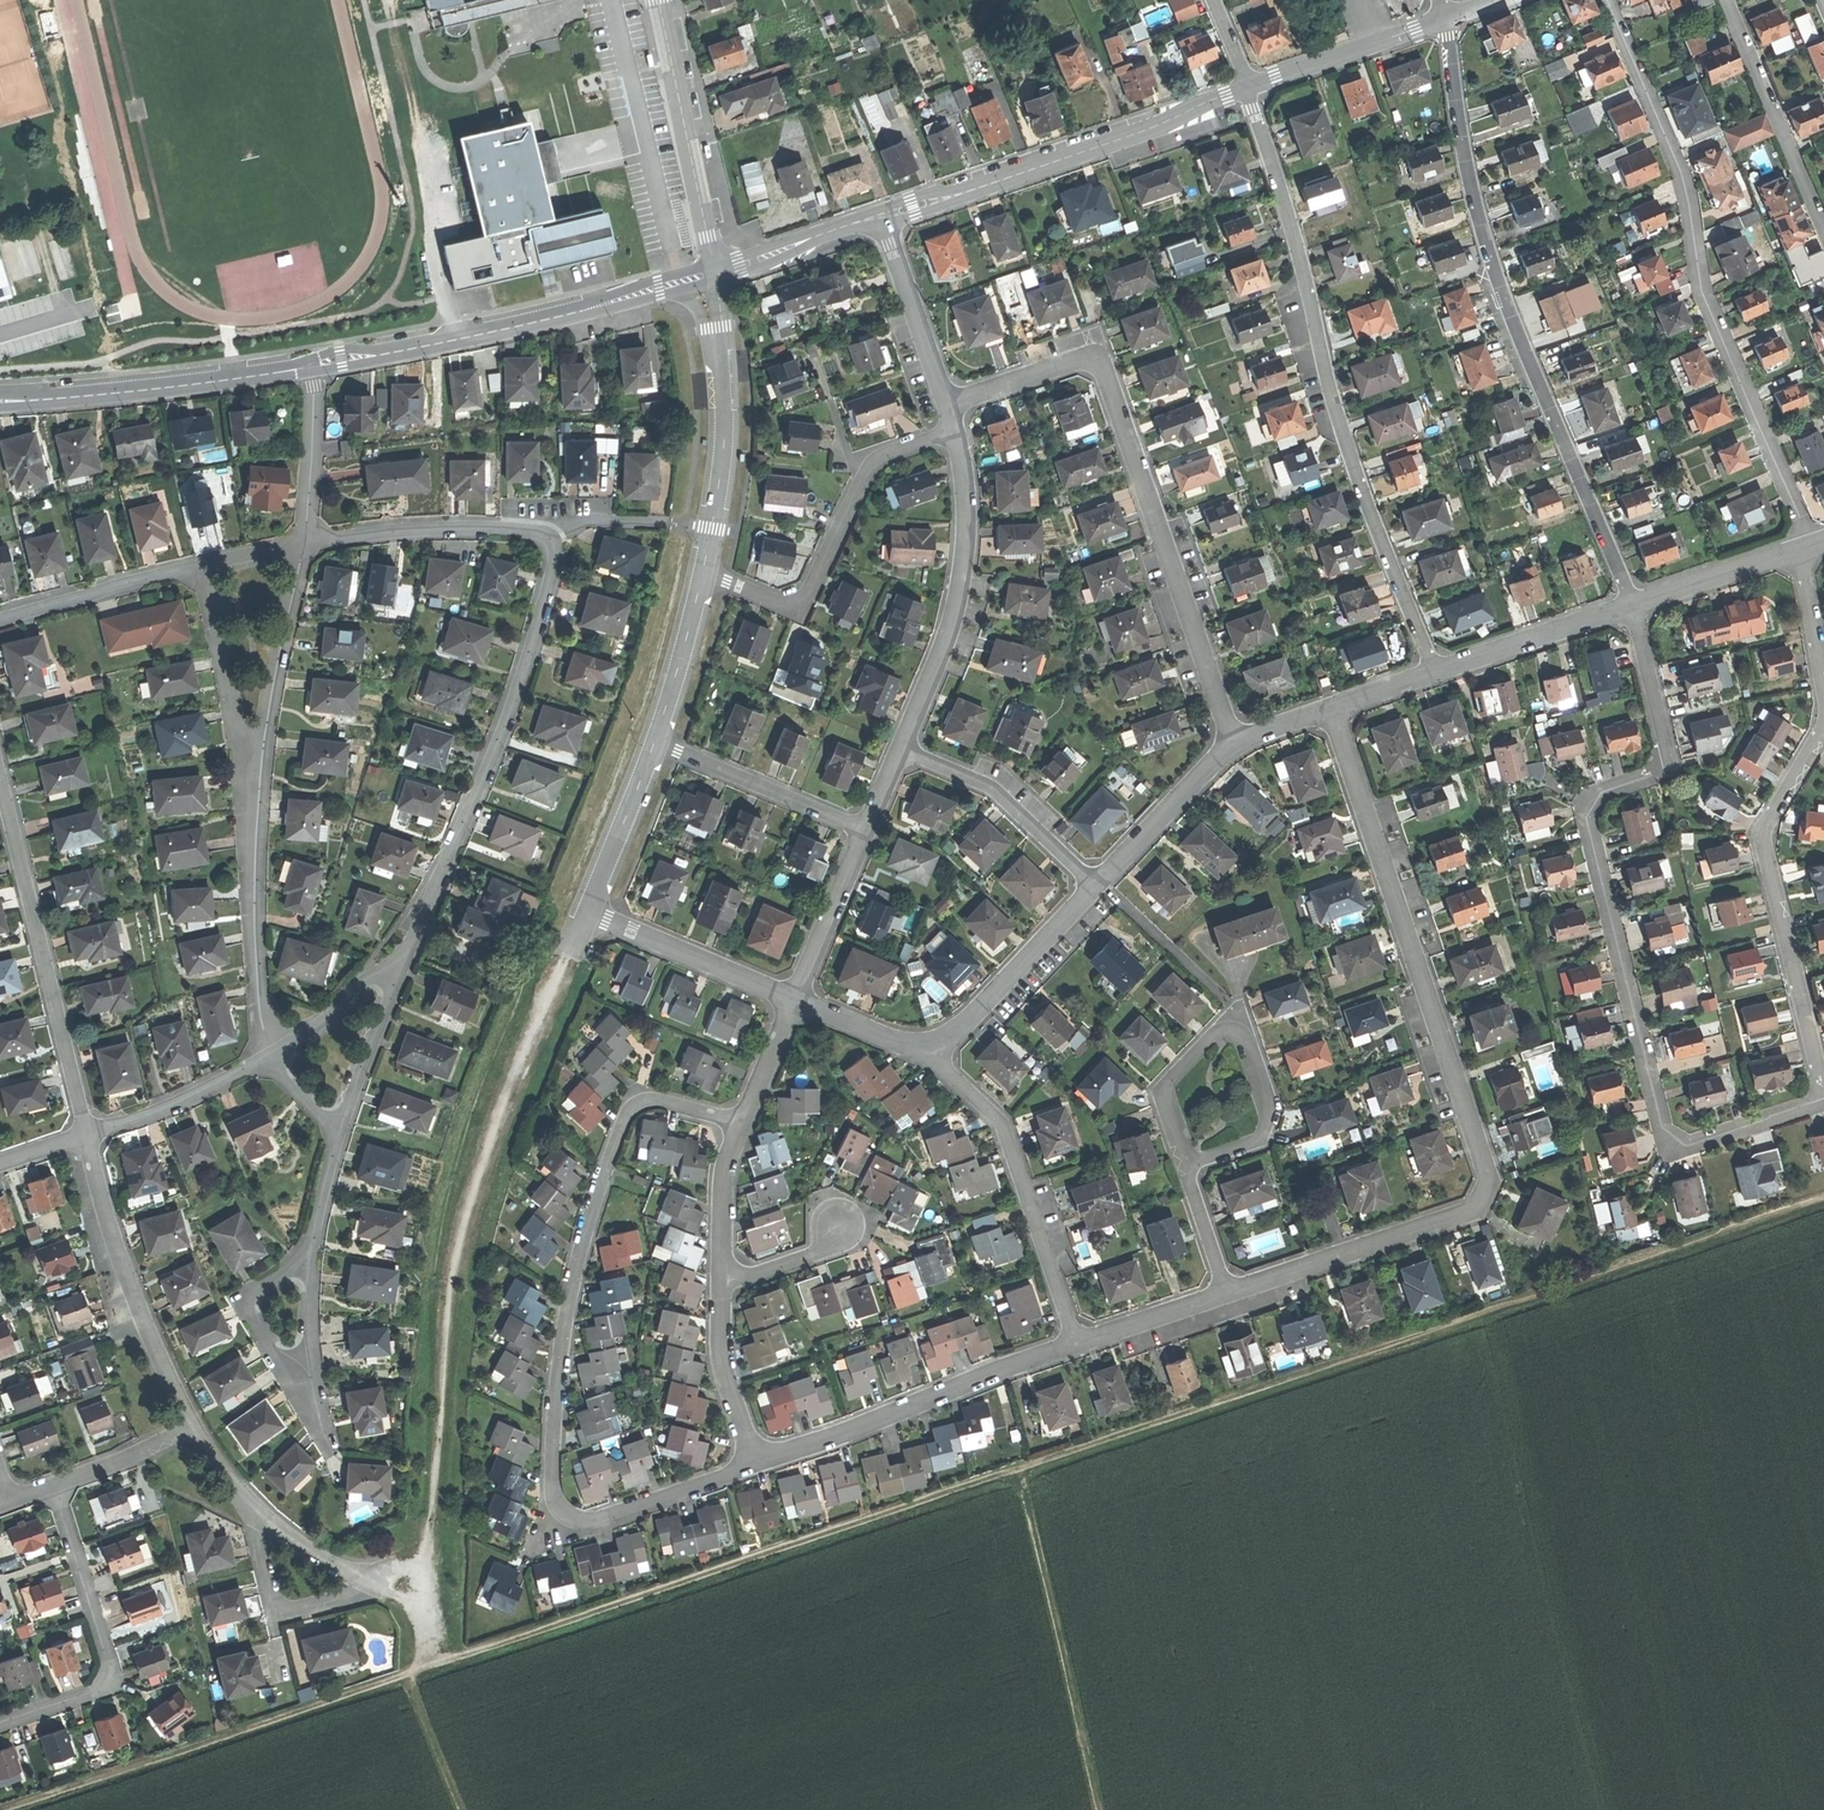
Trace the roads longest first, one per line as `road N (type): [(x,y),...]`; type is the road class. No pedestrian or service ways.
road 1 (track): [(0,1808),(1823,1198)]
road 2 (residential): [(1328,710),(1491,1180),(1475,1211),(1225,1294)]
road 3 (residential): [(744,1122),(657,1099),(637,1105),(621,1123),(568,1312),(552,1489),(561,1512),(579,1522),(756,1463)]
road 4 (track): [(568,958),(478,1183),(452,1293),(422,1575),(429,1667)]
road 5 (residential): [(306,543),(489,526),(532,529),(550,535),(556,548),(512,705),(399,967)]
road 6 (residential): [(1631,606),(1488,251),(1462,136),(1448,18)]
road 7 (residential): [(1631,606),(1669,752),(1664,770),(1601,792),(1589,816),(1663,1129),(1687,1147)]
road 8 (residential): [(1437,673),(1341,428),(1302,252),(1248,90)]
road 9 (residential): [(1607,0),(1686,190),(1703,296),(1806,545)]
road 10 (residential): [(948,405),(1069,363),(1088,360),(1104,369),(1233,742)]
road 11 (residential): [(311,364),(716,274)]
road 12 (residential): [(882,219),(1248,90)]
road 13 (residential): [(1823,1090),(1765,834),(1823,728)]
road 14 (residential): [(0,784),(85,1134)]
road 15 (track): [(1025,1463),(1103,1809)]
road 16 (residential): [(703,575),(798,601),(866,471),(882,456),(956,428)]
road 17 (residential): [(925,1048),(1003,1129),(1075,1346)]
road 18 (residential): [(756,1463),(1075,1346)]
road 19 (residential): [(900,753),(953,623),(965,565),(969,497),(956,428)]
road 20 (residential): [(55,1486),(112,1679),(102,1690),(0,1724)]
road 21 (residential): [(85,1134),(121,1263),(192,1428)]
road 22 (residential): [(0,399),(311,364)]
road 23 (residential): [(1184,1166),(1258,1141),(1270,1121),(1243,1035),(1220,1030),(1172,1079),(1162,1100)]
road 24 (residential): [(716,274),(728,396),(703,575)]
road 25 (residential): [(256,766),(256,968),(274,1056)]
road 26 (residential): [(661,0),(716,274)]
road 27 (residential): [(1823,230),(1727,0)]
road 28 (residential): [(900,753),(1005,800),(1097,886)]
road 29 (residential): [(925,1048),(962,1029),(1097,886)]
road 30 (residential): [(309,1257),(315,1367),(302,1379),(284,1372),(247,1311),(247,1295)]
road 31 (residential): [(306,543),(256,766)]
road 32 (residential): [(868,827),(657,742)]
road 33 (residential): [(588,913),(794,996)]
road 34 (residential): [(1248,90),(1448,18)]
road 35 (residential): [(202,565),(237,738),(256,766)]
road 36 (residential): [(0,618),(202,565)]
road 37 (residential): [(274,1056),(153,1116),(85,1134)]
road 38 (residential): [(1437,673),(1631,606)]
road 39 (residential): [(254,1516),(274,1604),(288,1612),(378,1587)]
road 40 (residential): [(1097,886),(1233,742)]
road 41 (residential): [(948,405),(882,219)]
road 42 (residential): [(1631,606),(1806,545)]
road 43 (residential): [(756,1463),(720,1362),(723,1284)]
road 44 (residential): [(794,996),(868,827)]
road 45 (residential): [(657,742),(588,913)]
road 46 (residential): [(311,364),(306,543)]
road 47 (residential): [(716,274),(882,219)]
road 48 (residential): [(340,1131),(399,967)]
road 49 (residential): [(703,575),(657,742)]
road 50 (residential): [(723,1284),(726,1165),(744,1122)]
road 51 (residential): [(1225,1294),(1075,1346)]
road 52 (residential): [(399,967),(370,980),(274,1056)]
road 53 (residential): [(192,1428),(55,1486)]
road 54 (track): [(407,1674),(465,1809)]
road 55 (residential): [(1823,688),(1806,545)]
road 56 (residential): [(1823,1103),(1687,1147)]
road 57 (residential): [(378,1587),(254,1516)]
road 58 (residential): [(794,996),(925,1048)]
road 59 (residential): [(744,1122),(794,996)]
road 60 (residential): [(723,1284),(819,1250),(839,1224)]
road 61 (residential): [(1225,1294),(1184,1166)]
road 62 (residential): [(309,1257),(340,1131)]

